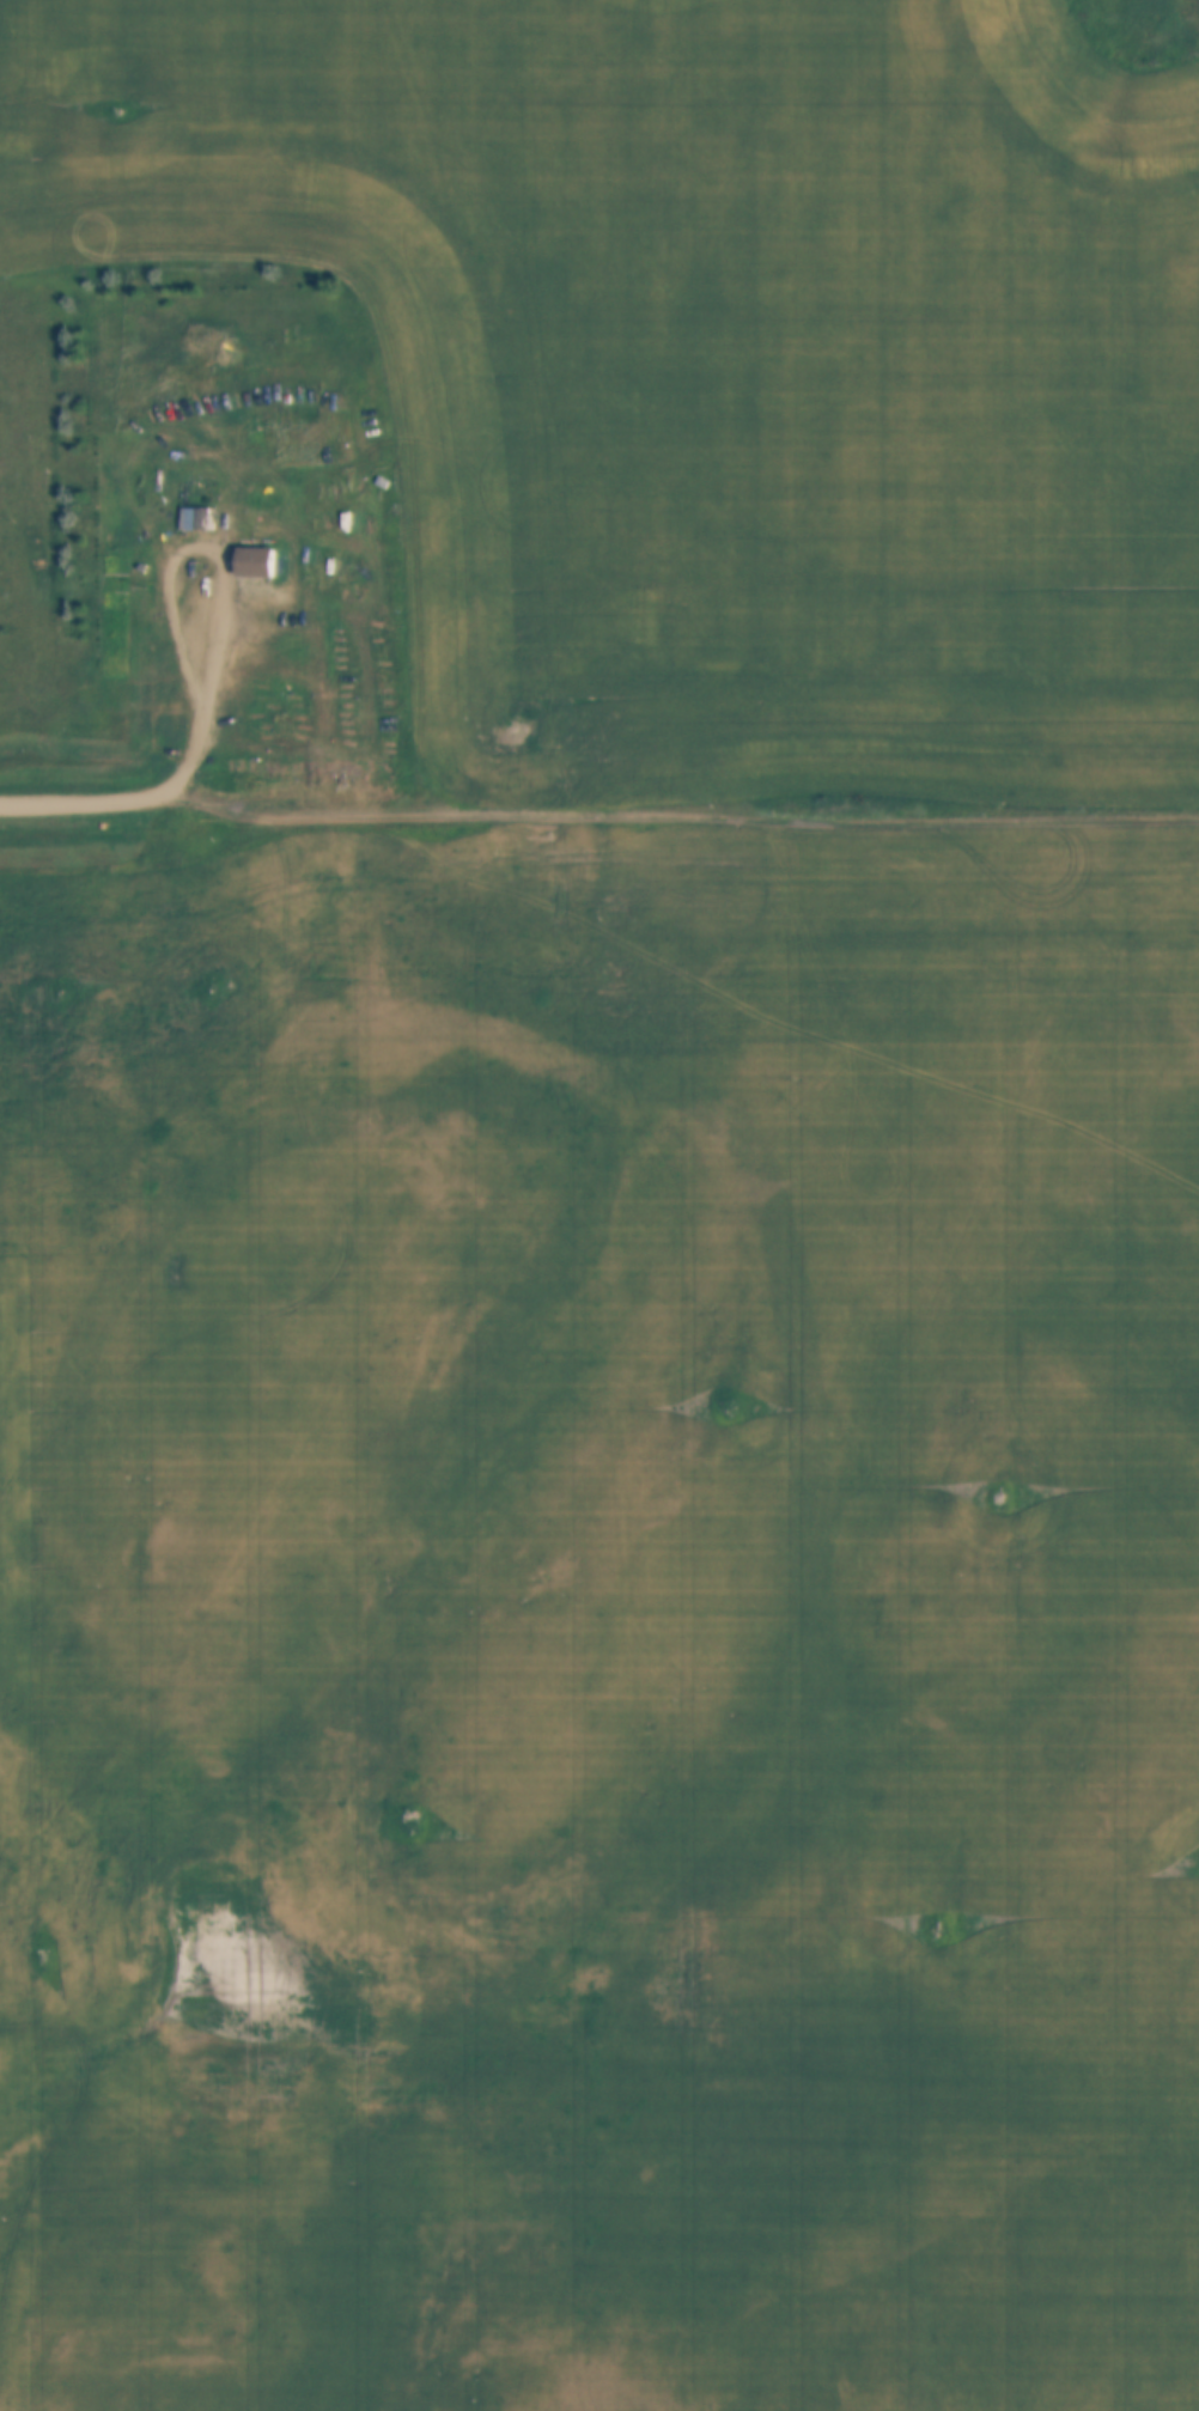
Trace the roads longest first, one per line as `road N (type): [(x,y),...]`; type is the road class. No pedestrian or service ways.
road 1 (track): [(1198,811),(462,817),(153,802)]

